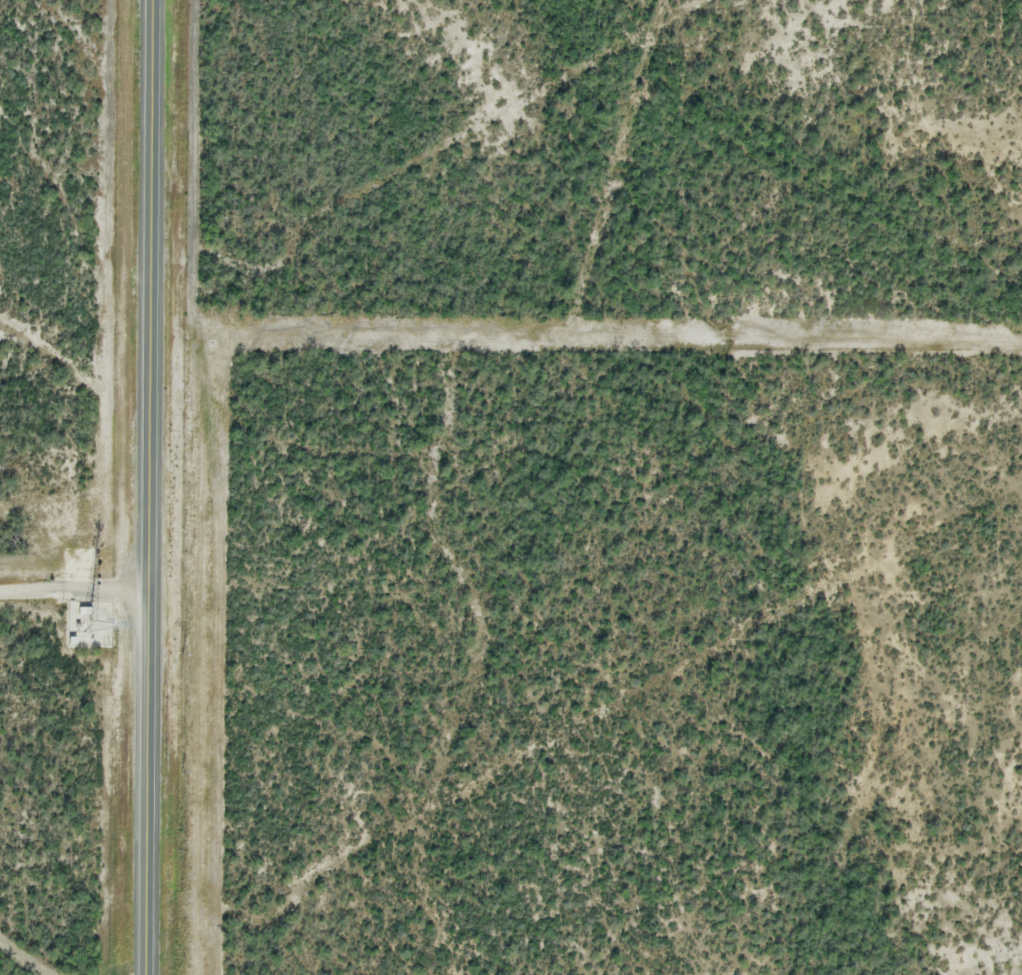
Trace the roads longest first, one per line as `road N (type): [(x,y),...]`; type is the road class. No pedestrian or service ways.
road 1 (primary): [(147,974),(159,0)]
road 2 (residential): [(0,592),(152,592)]

